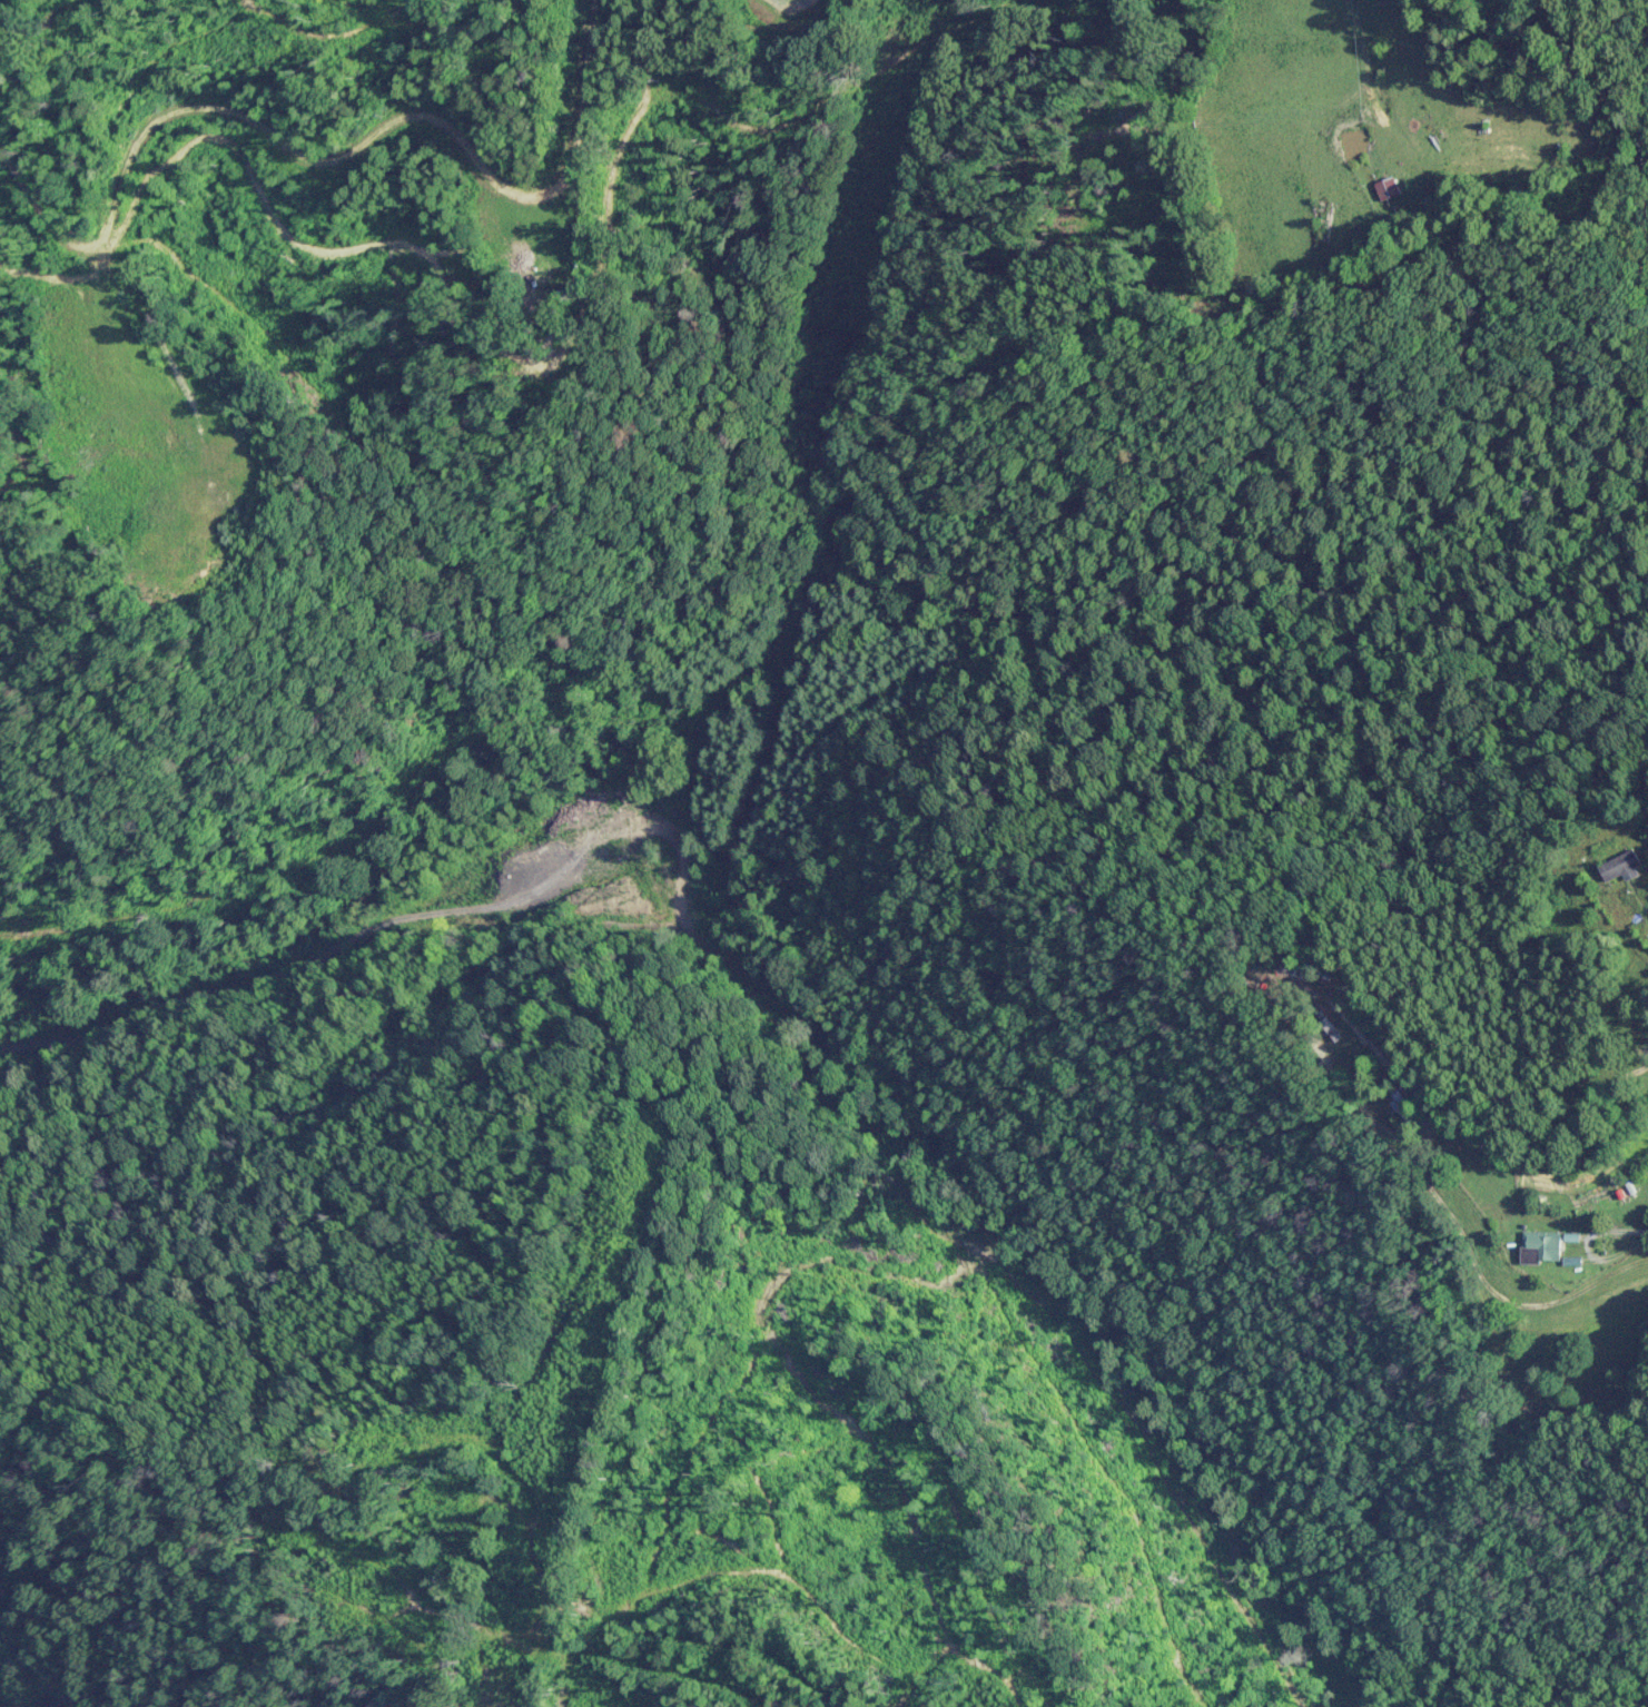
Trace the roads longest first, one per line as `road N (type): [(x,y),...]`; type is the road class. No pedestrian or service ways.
road 1 (residential): [(0,994),(32,993),(277,920),(372,855),(455,766),(610,699)]

